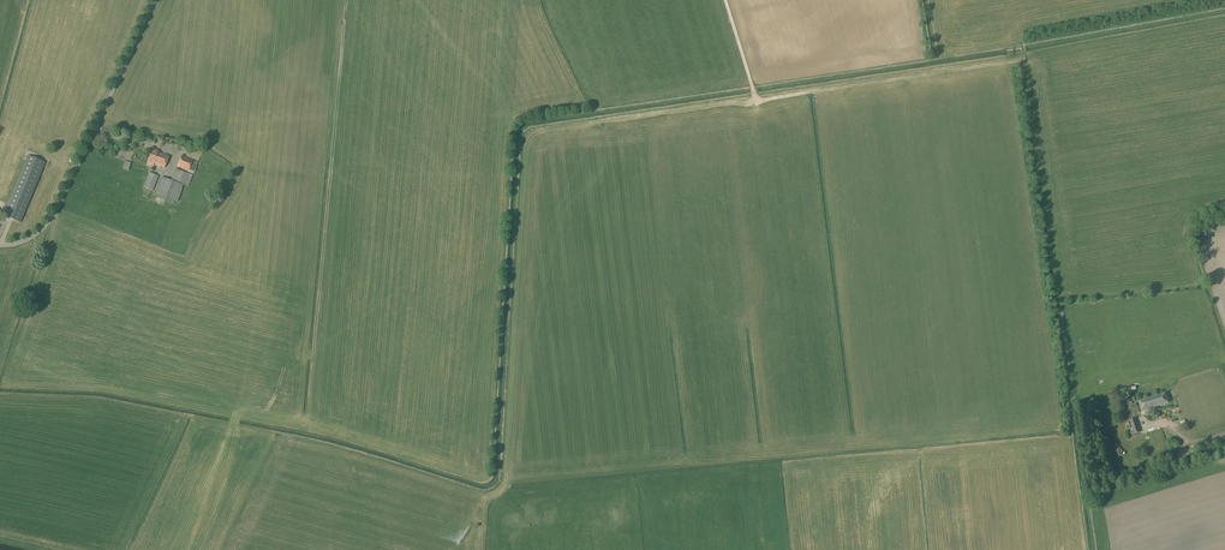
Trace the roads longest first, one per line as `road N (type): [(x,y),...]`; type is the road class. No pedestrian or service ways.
road 1 (unclassified): [(0,246),(33,237),(51,219),(155,0)]

